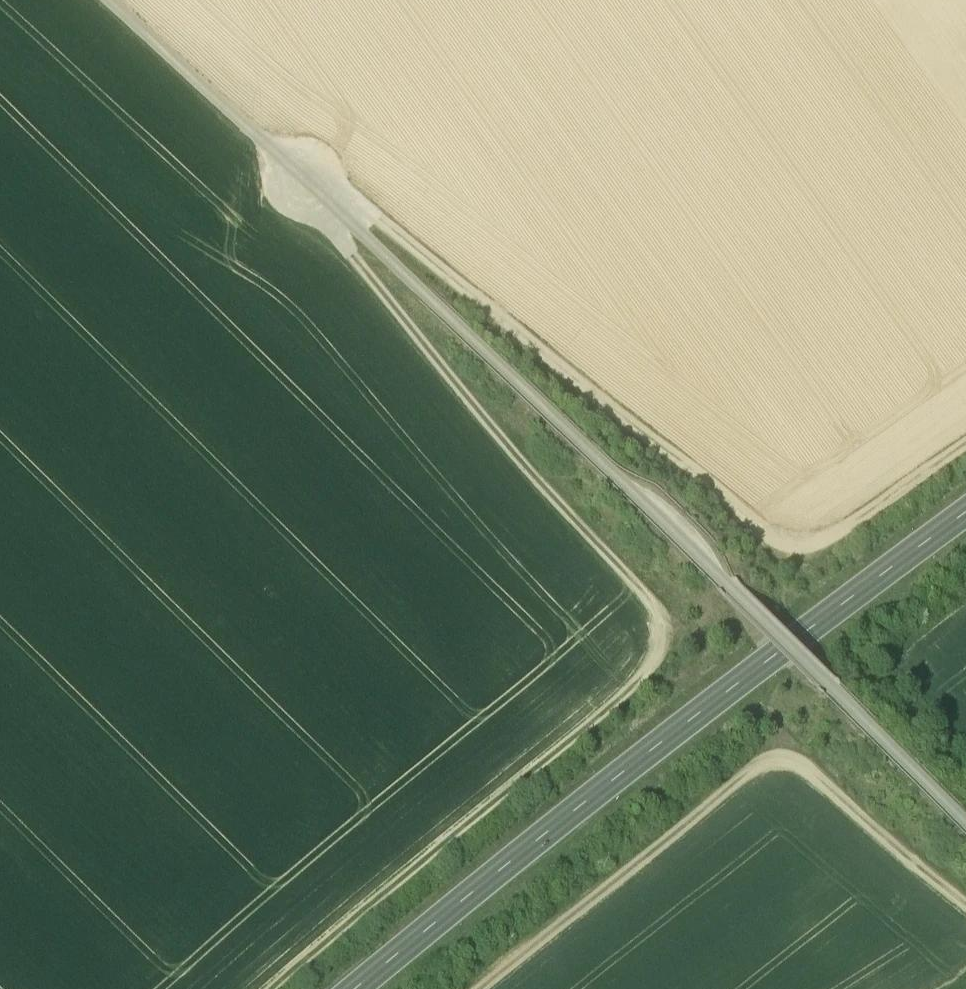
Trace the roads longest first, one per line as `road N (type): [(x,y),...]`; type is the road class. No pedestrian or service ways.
road 1 (track): [(656,621),(486,433),(322,229),(316,203),(356,209),(783,557),(814,565),(840,557),(965,469)]
road 2 (track): [(96,0),(316,203),(965,839)]
road 3 (primary): [(965,540),(389,988)]
road 4 (track): [(656,621),(669,635),(674,672),(657,694),(304,988)]
road 5 (track): [(519,988),(777,778),(793,778)]
road 6 (track): [(965,918),(813,785),(793,778),(800,756),(777,731)]

